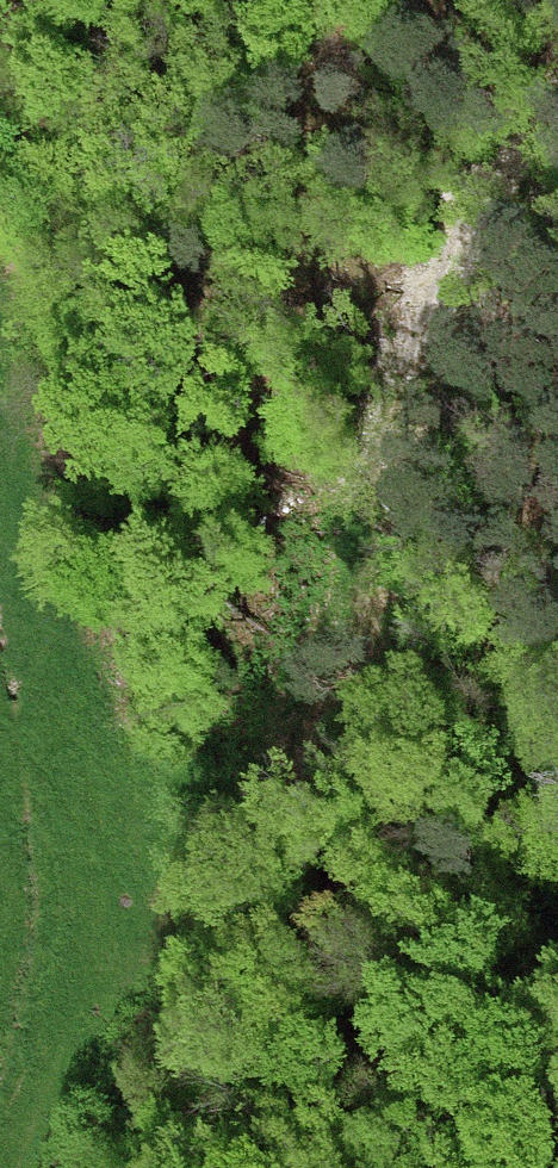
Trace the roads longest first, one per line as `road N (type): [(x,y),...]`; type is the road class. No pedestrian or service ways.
road 1 (track): [(0,745),(13,766),(175,847),(208,855),(247,835),(345,621),(389,449),(493,212),(557,127)]
road 2 (track): [(88,809),(0,317)]

